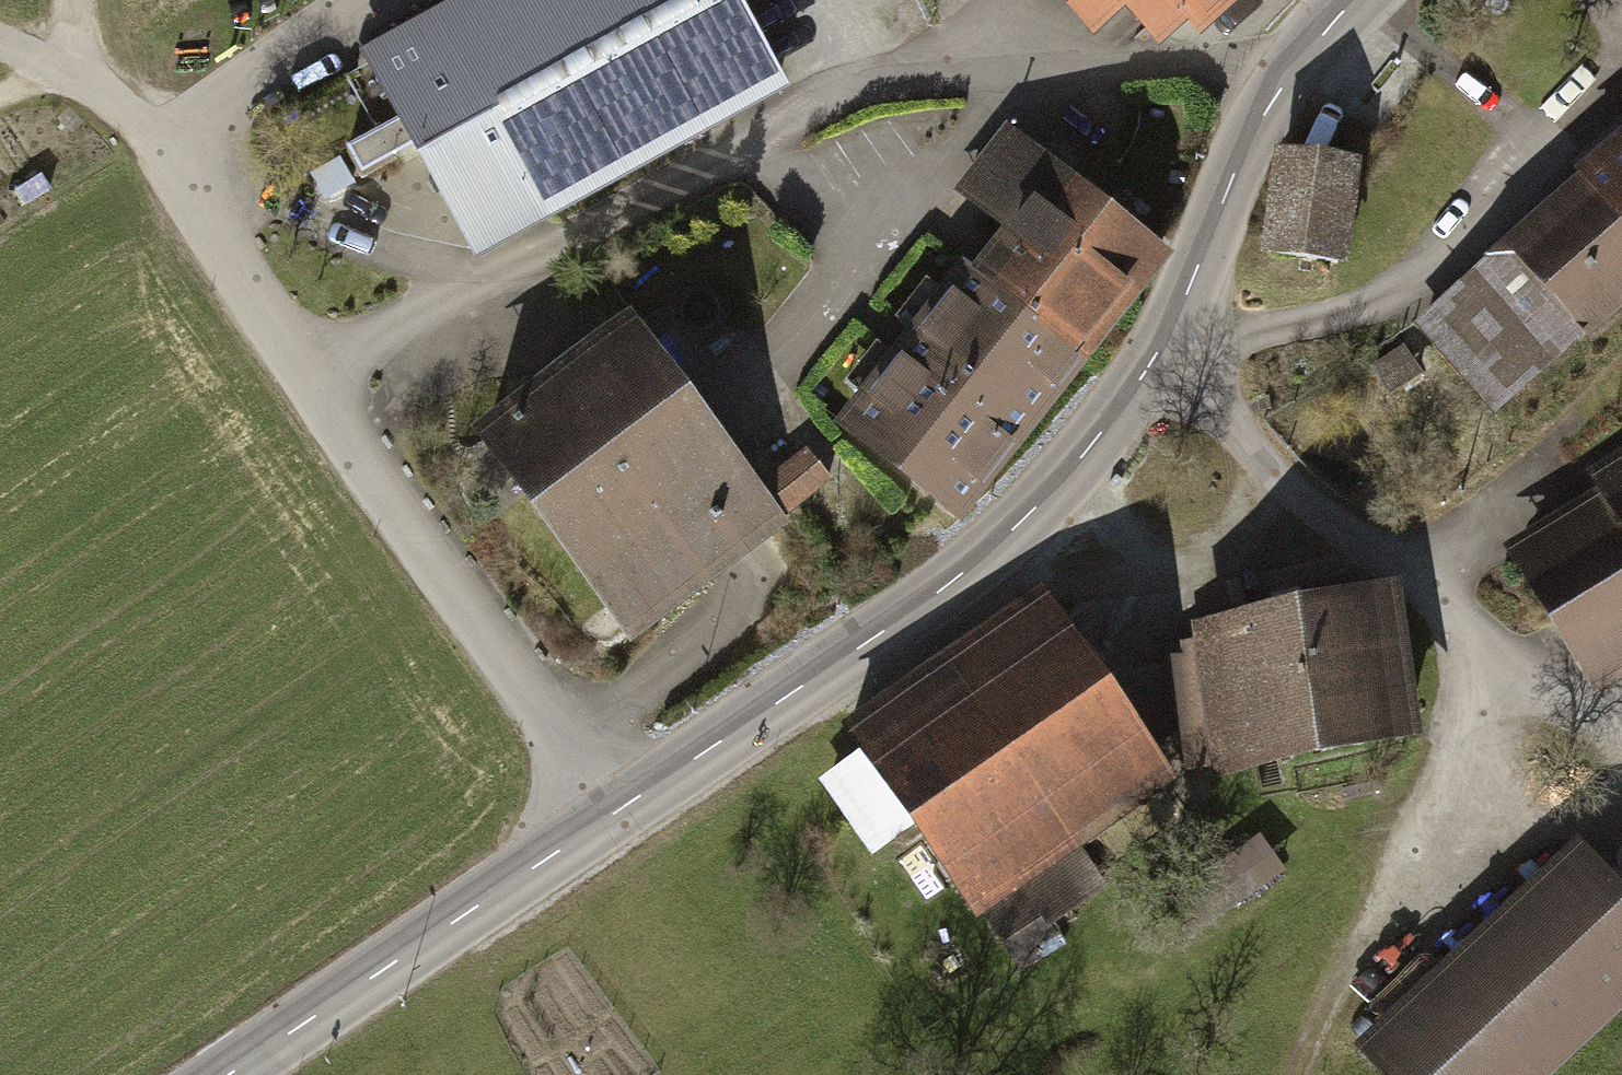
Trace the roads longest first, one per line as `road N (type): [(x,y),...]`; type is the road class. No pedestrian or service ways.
road 1 (secondary): [(615,820),(960,578),(1069,477),(1160,347),(1286,78),(1354,0)]
road 2 (unclassified): [(615,820),(146,134),(80,65),(0,38)]
road 3 (secondary): [(235,1074),(615,820)]
road 4 (track): [(0,100),(80,65),(73,0)]
road 5 (track): [(1312,1074),(1360,957)]

